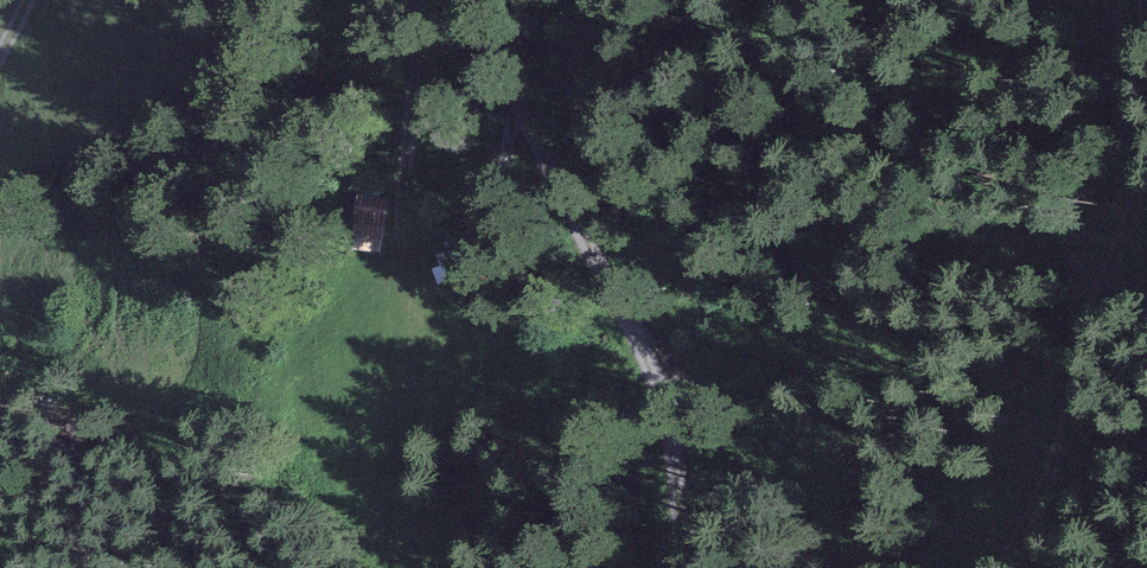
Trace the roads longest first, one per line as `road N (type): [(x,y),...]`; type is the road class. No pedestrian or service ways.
road 1 (track): [(481,0),(519,111),(665,401),(682,567)]
road 2 (track): [(1003,567),(1146,189)]
road 3 (track): [(416,0),(405,246)]

